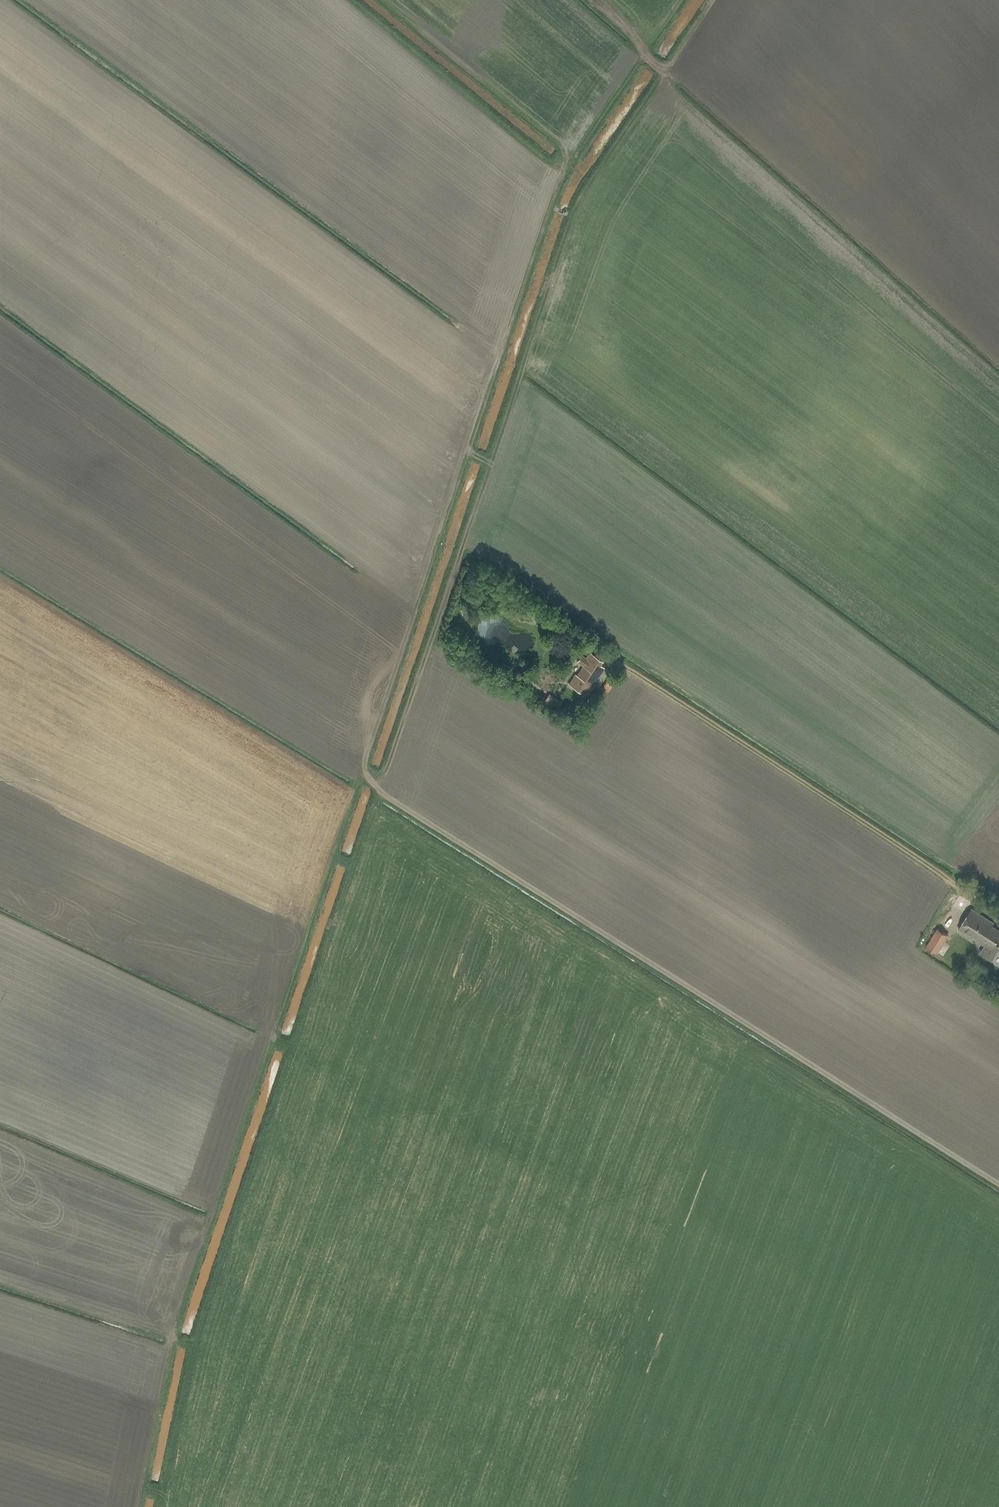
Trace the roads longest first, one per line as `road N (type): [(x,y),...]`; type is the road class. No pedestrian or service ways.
road 1 (track): [(998,911),(623,665)]

